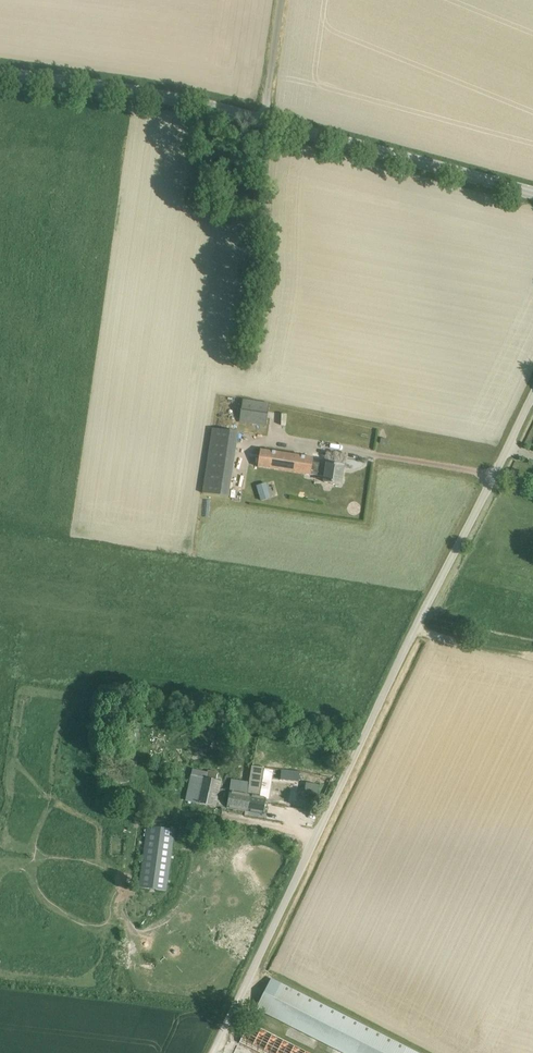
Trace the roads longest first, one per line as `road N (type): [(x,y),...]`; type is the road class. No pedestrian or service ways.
road 1 (unclassified): [(214,1052),(532,392)]
road 2 (tertiary): [(532,193),(262,120),(0,74)]

